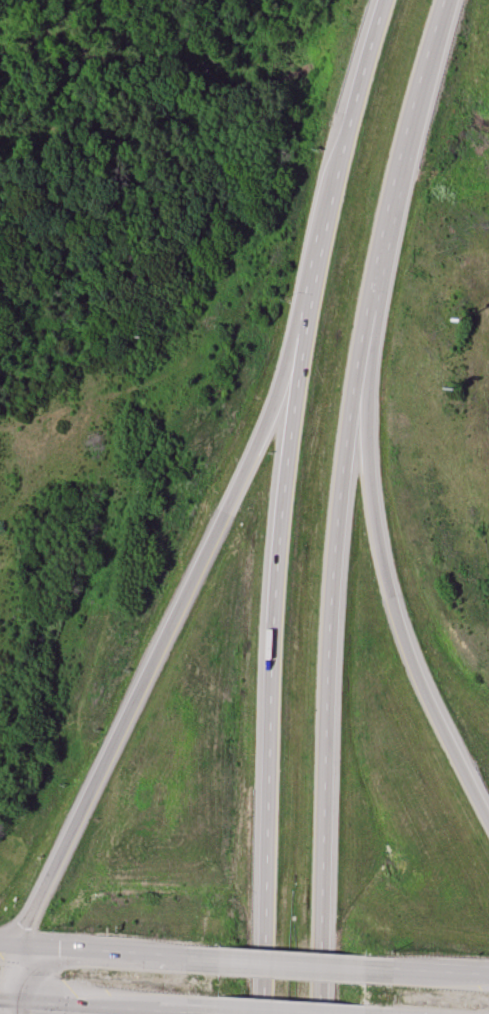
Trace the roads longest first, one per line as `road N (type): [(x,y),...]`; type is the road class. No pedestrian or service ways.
road 1 (motorway): [(321,1013),(329,640),(352,383),(399,150),(443,0)]
road 2 (motorway): [(383,0),(316,257),(285,462),(262,1013)]
road 3 (motorway): [(316,257),(241,473),(19,949)]
road 4 (motorway): [(488,817),(419,678),(370,511),(372,271)]
road 5 (trunk): [(19,1003),(225,1013)]
road 6 (trunk): [(221,960),(19,949)]
road 7 (trunk): [(364,969),(221,960)]
road 8 (trunk): [(488,977),(364,969)]

